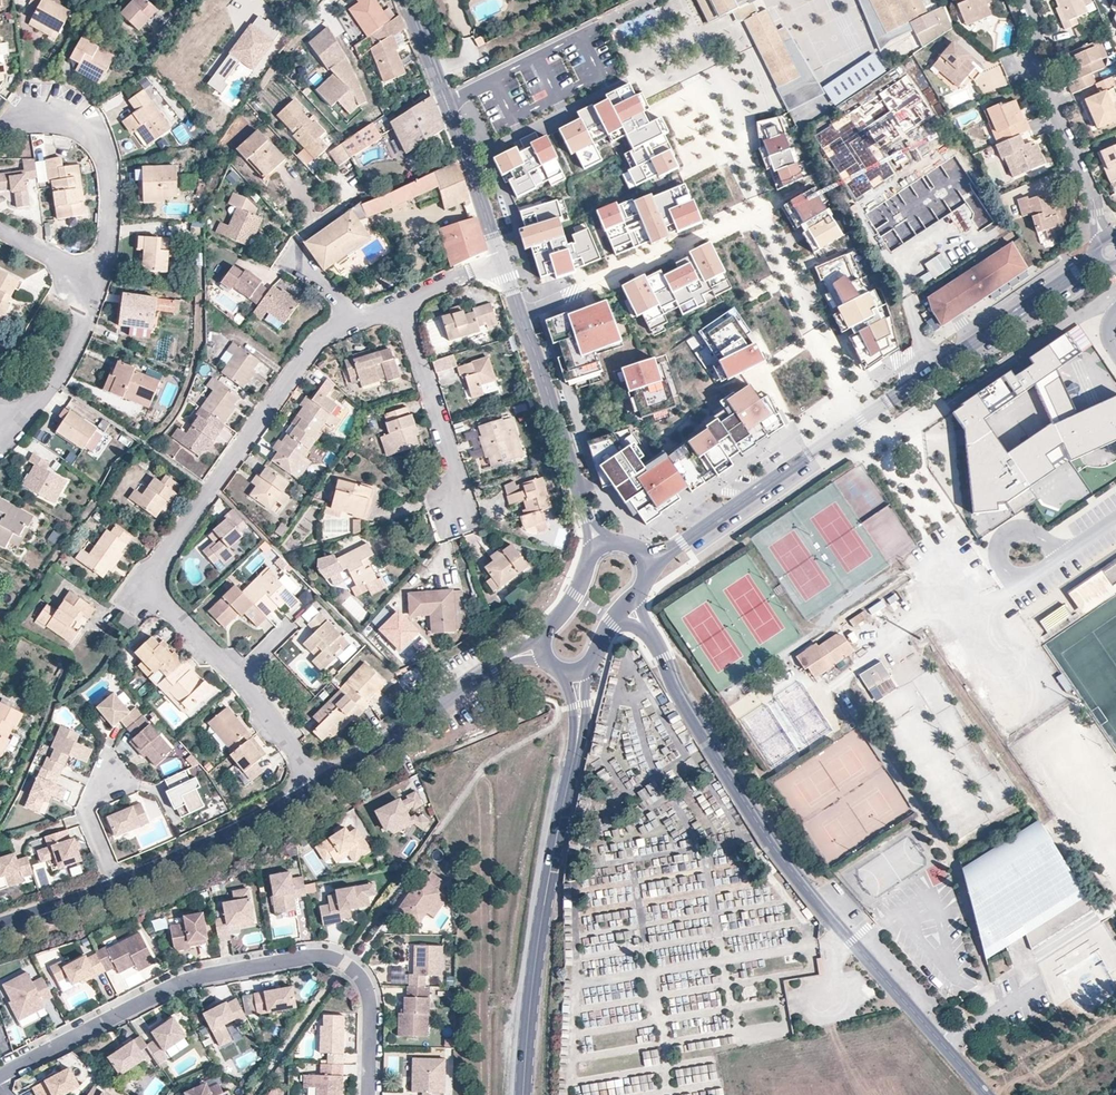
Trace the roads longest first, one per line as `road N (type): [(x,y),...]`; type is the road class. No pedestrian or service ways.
road 1 (residential): [(313,787),(240,681),(154,590),(159,567),(312,348),(351,323)]
road 2 (tertiary): [(987,1094),(779,855),(647,632)]
road 3 (tertiary): [(661,554),(1111,251)]
road 4 (residential): [(368,1094),(362,983),(338,959),(317,955),(184,980),(0,1074)]
road 5 (tertiary): [(524,1094),(579,706)]
road 6 (residential): [(502,264),(404,0)]
road 7 (residential): [(1024,0),(1035,25),(1031,55),(1111,251)]
road 8 (residential): [(96,286),(108,226),(98,151),(54,125),(0,130)]
road 9 (residential): [(313,787),(505,662)]
road 10 (residential): [(592,528),(519,316)]
road 11 (residential): [(117,886),(313,787)]
road 12 (residential): [(519,316),(716,229)]
road 13 (residential): [(454,505),(456,470),(401,304)]
road 14 (residential): [(0,442),(63,368),(96,286)]
road 15 (residential): [(1115,520),(984,609)]
road 16 (residential): [(0,926),(117,886)]

